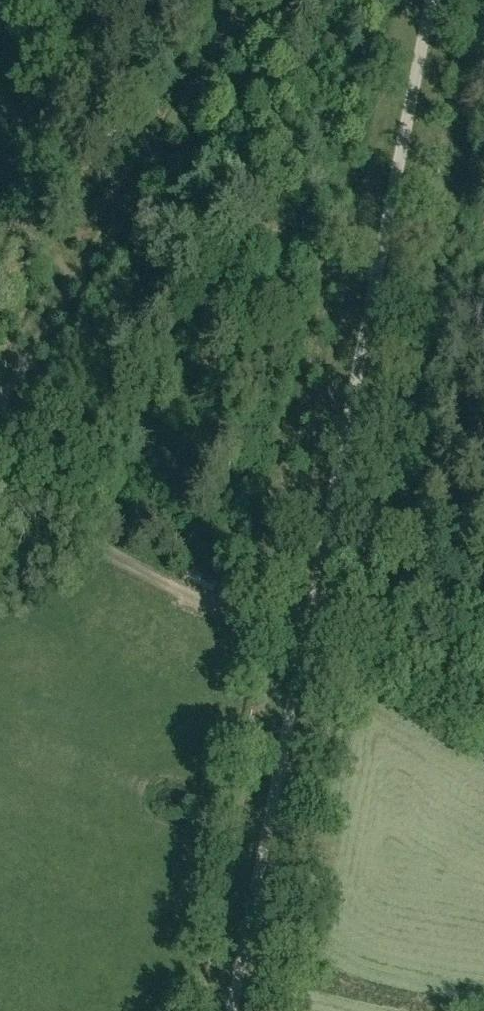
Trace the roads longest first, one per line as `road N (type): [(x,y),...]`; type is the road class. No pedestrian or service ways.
road 1 (residential): [(229,1010),(430,0)]
road 2 (track): [(0,493),(132,567),(264,620),(483,736)]
road 3 (track): [(0,401),(68,283),(19,215),(34,157),(29,80),(10,0)]
road 4 (track): [(68,283),(247,0)]

